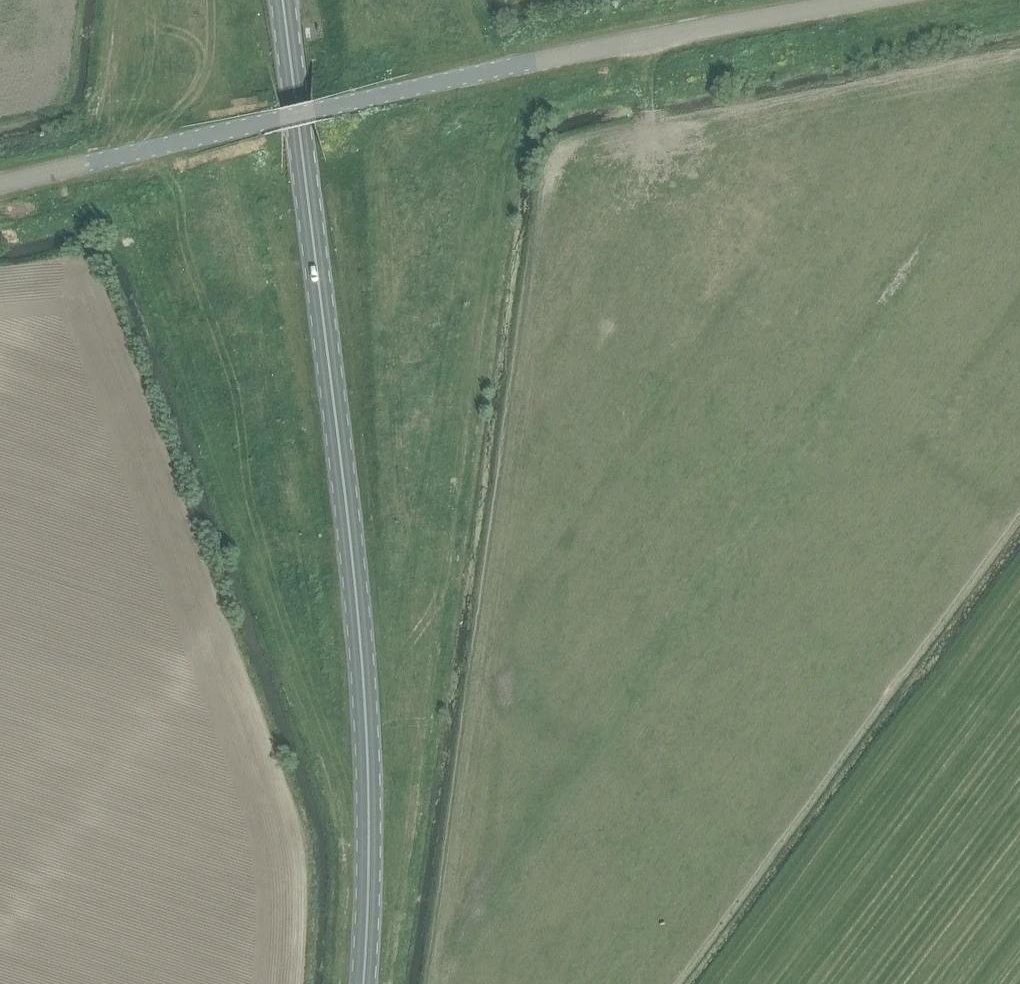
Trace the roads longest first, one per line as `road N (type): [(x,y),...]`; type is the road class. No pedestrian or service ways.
road 1 (primary): [(281,0),(356,597),(367,775),(363,983)]
road 2 (tertiary): [(0,183),(535,62),(867,0)]

